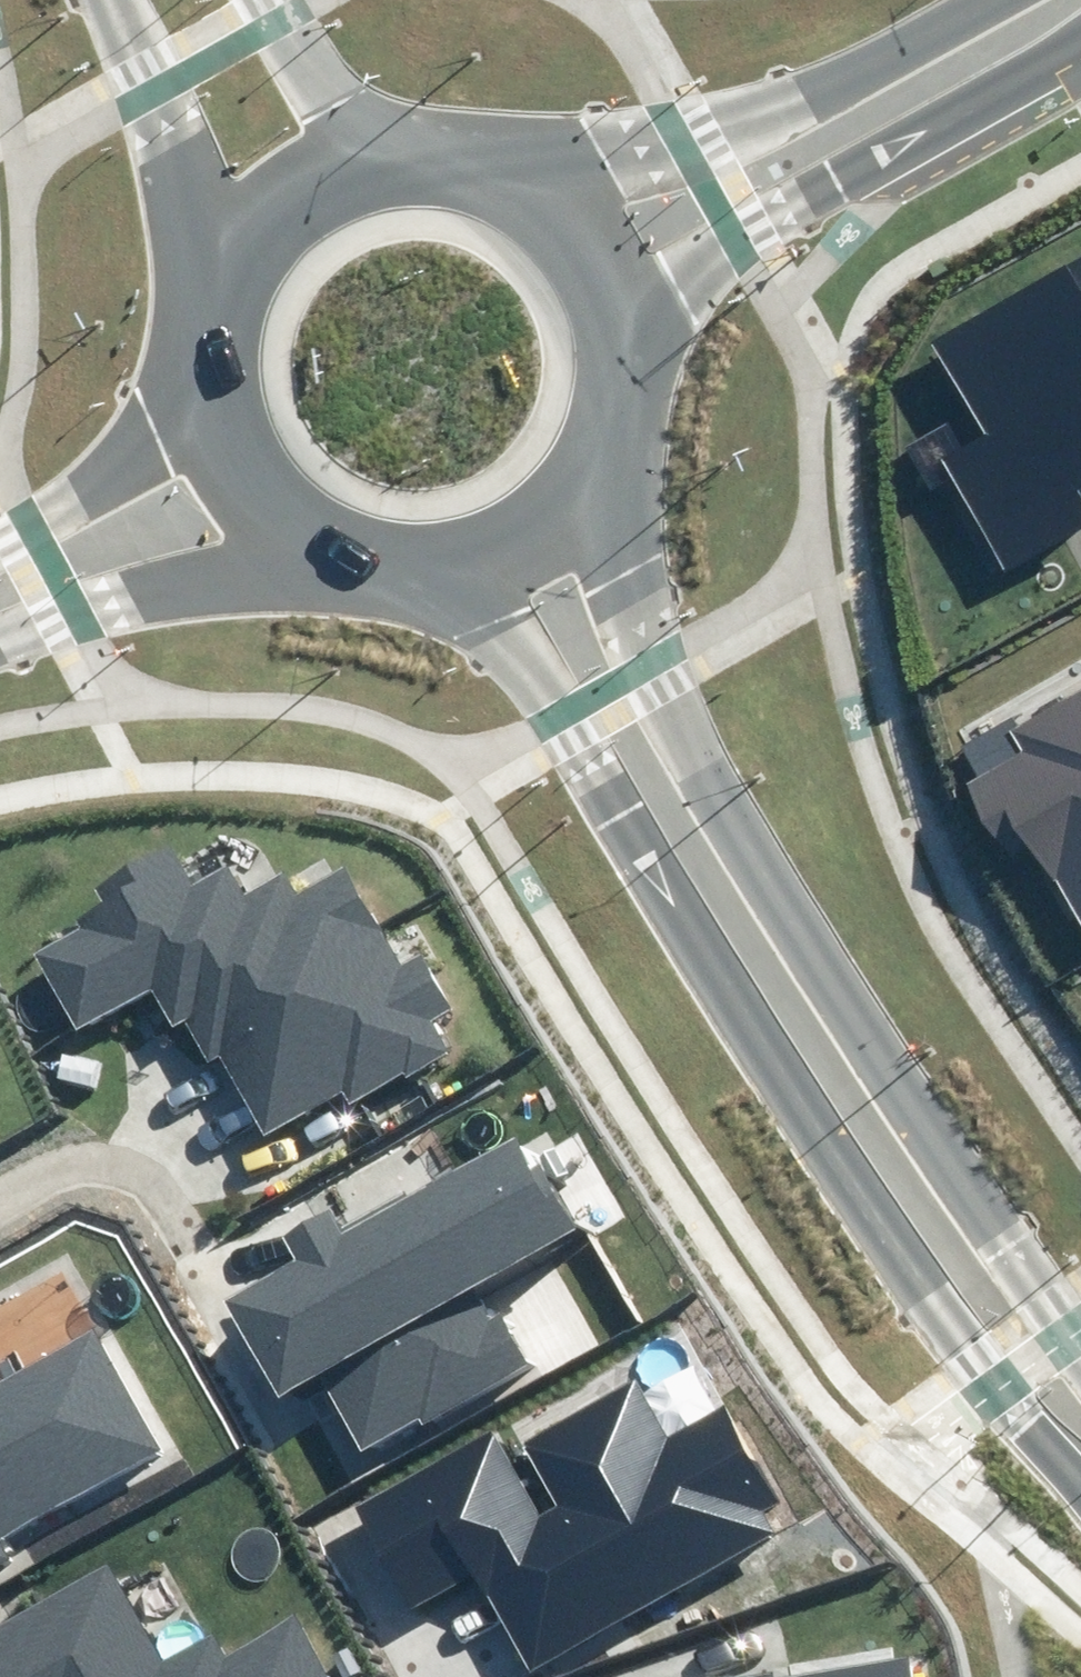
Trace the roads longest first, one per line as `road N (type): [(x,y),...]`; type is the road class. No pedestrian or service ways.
road 1 (secondary): [(1080,1457),(984,1348),(511,640),(452,571)]
road 2 (secondary): [(604,451),(626,613),(1080,1350)]
road 3 (tertiary): [(1080,48),(756,222),(675,285),(620,386)]
road 4 (tertiary): [(479,180),(675,144),(994,0)]
road 5 (tertiary): [(326,552),(253,558),(44,604),(0,625)]
road 6 (secondary): [(241,273),(114,0)]
road 7 (tertiary): [(0,539),(159,428),(215,367)]
road 8 (secondary): [(479,180),(539,211),(585,259),(613,319),(620,386)]
road 9 (secondary): [(326,552),(279,520),(243,475),(221,423),(215,367)]
road 10 (secondary): [(273,0),(296,44),(412,171)]
road 11 (secondary): [(241,273),(285,220),(344,184),(412,171)]
road 12 (secondary): [(604,451),(568,507),(515,549),(452,571)]
road 13 (secondary): [(452,571),(387,572),(326,552)]

